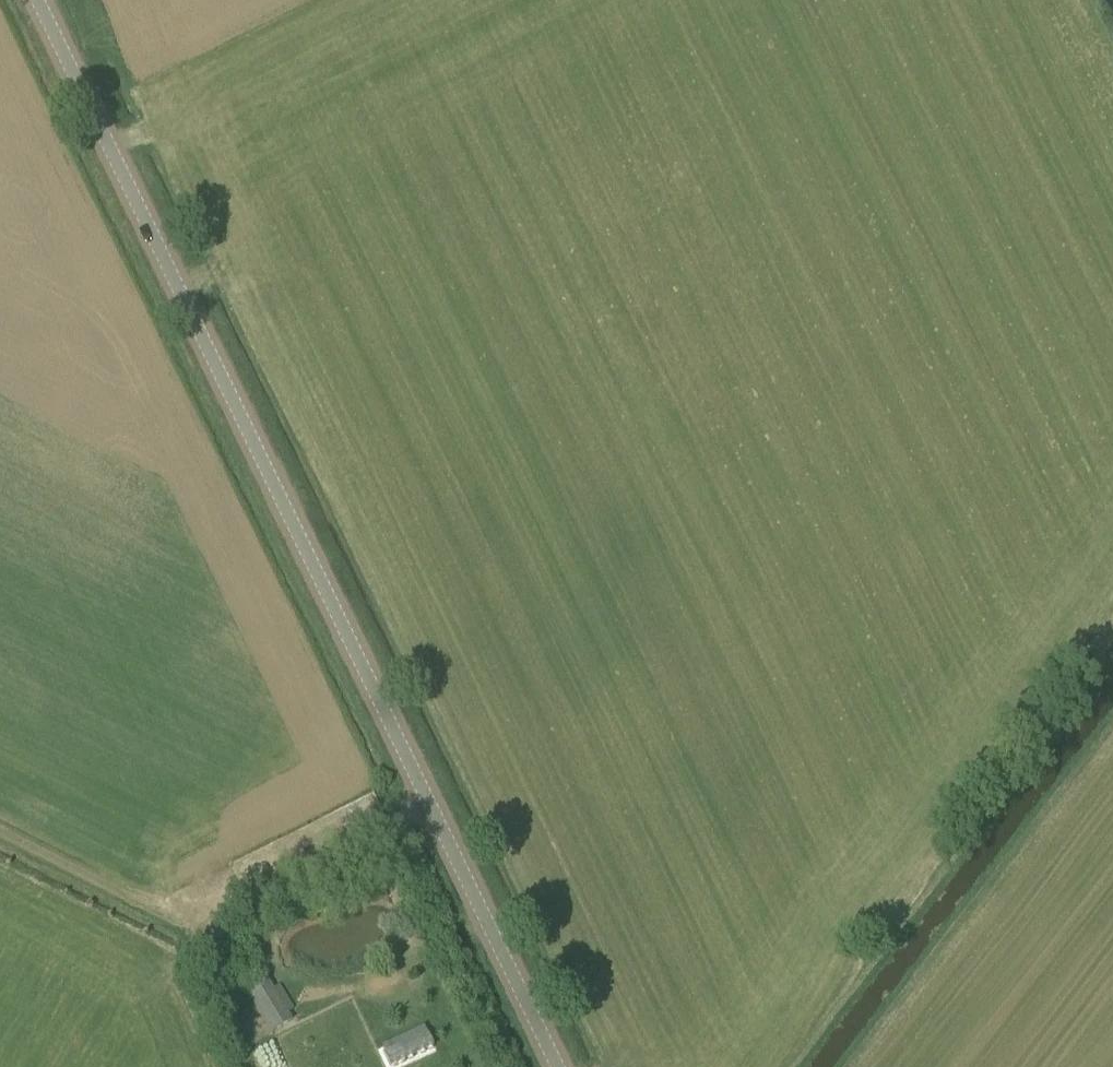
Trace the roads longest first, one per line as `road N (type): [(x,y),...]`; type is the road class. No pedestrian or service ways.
road 1 (secondary): [(557,1066),(39,0)]

